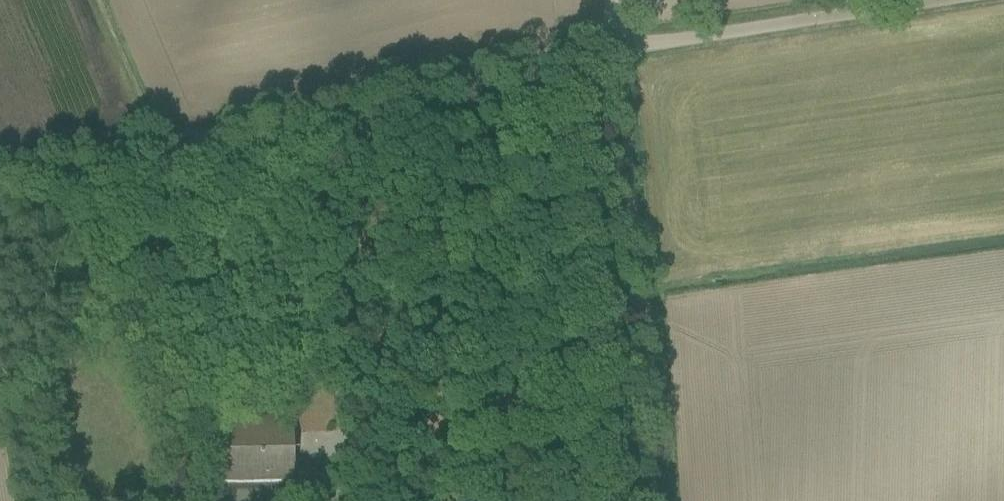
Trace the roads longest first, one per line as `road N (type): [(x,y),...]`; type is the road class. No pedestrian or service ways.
road 1 (track): [(641,500),(603,62)]
road 2 (unclassified): [(603,62),(995,0)]
road 3 (track): [(0,203),(308,131)]
road 4 (unclassified): [(308,131),(603,62)]

